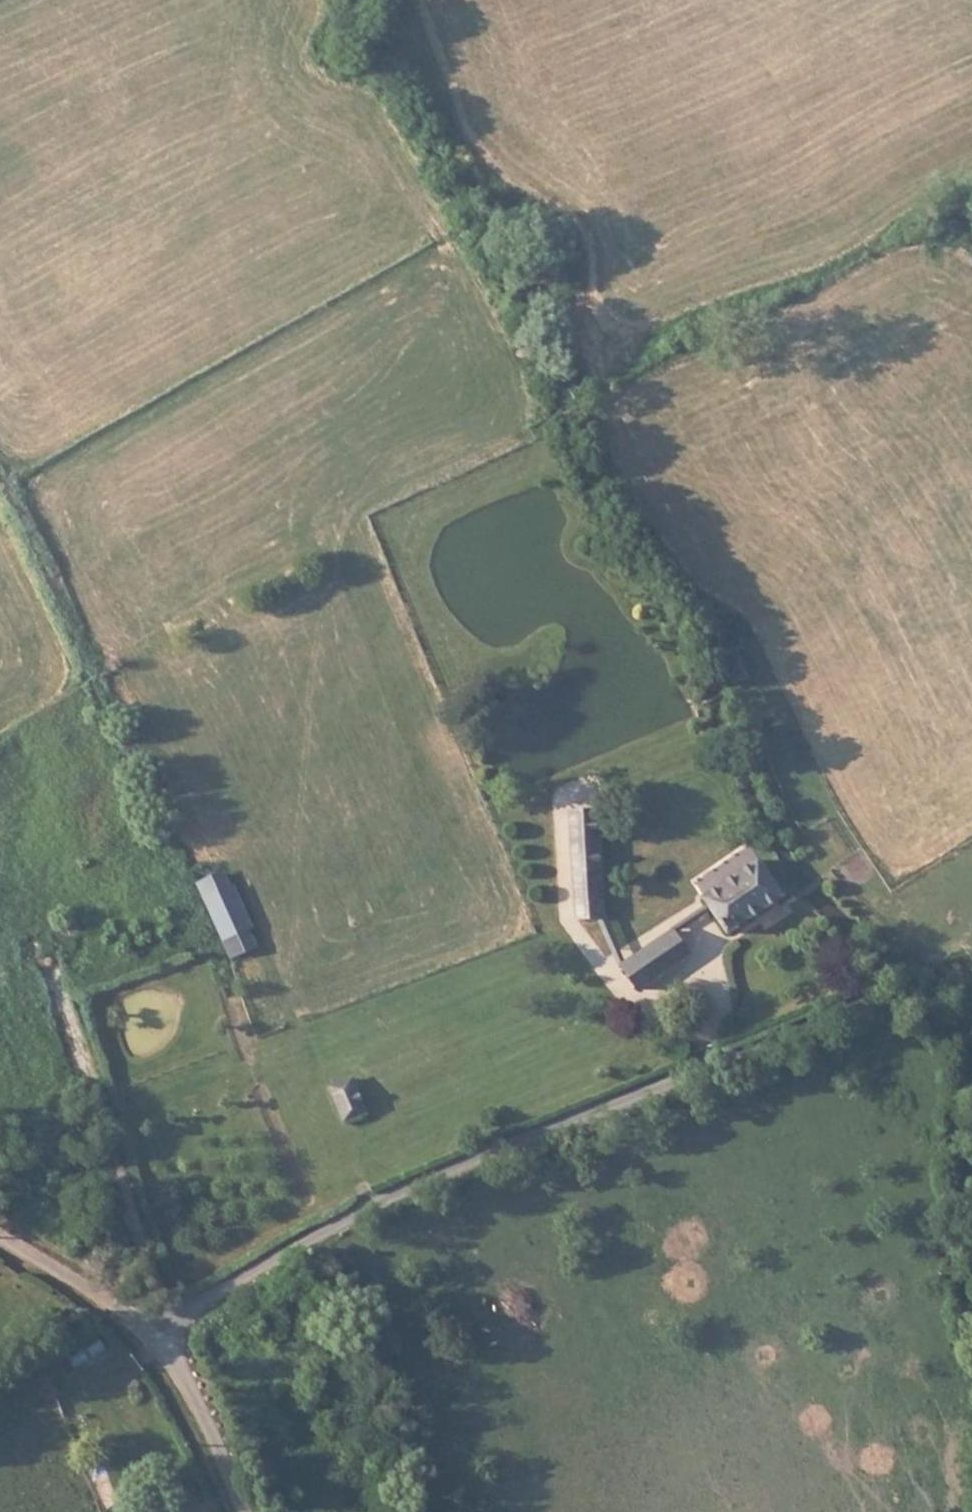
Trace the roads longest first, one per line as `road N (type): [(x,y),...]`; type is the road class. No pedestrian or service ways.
road 1 (unclassified): [(247,1511),(159,1338),(0,1238)]
road 2 (track): [(712,1058),(899,994)]

